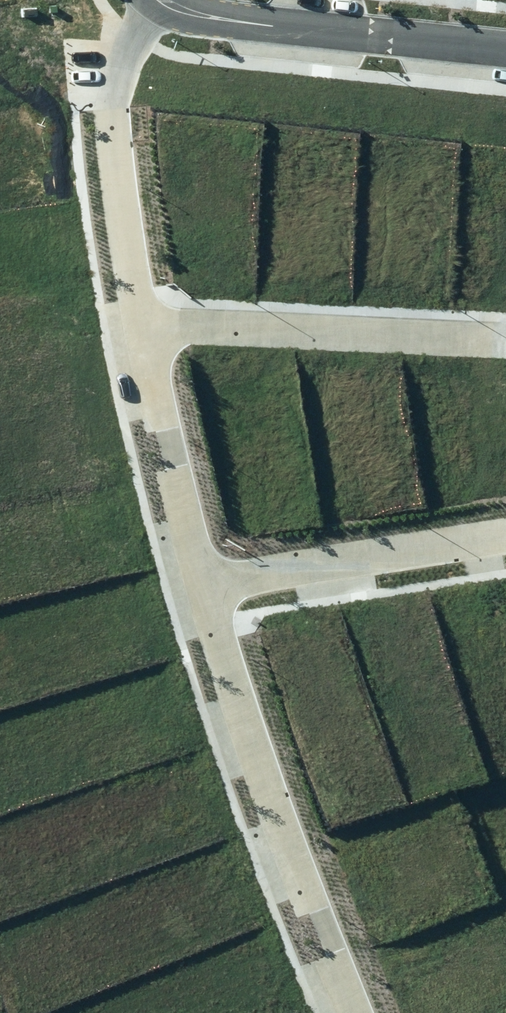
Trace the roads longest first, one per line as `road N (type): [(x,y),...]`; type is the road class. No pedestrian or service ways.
road 1 (residential): [(353,1012),(297,883),(200,594)]
road 2 (residential): [(131,341),(505,342)]
road 3 (residential): [(161,0),(269,26),(505,49)]
road 4 (residential): [(131,341),(110,163),(146,0)]
road 5 (residential): [(200,594),(497,543)]
road 6 (residential): [(200,594),(131,341)]

